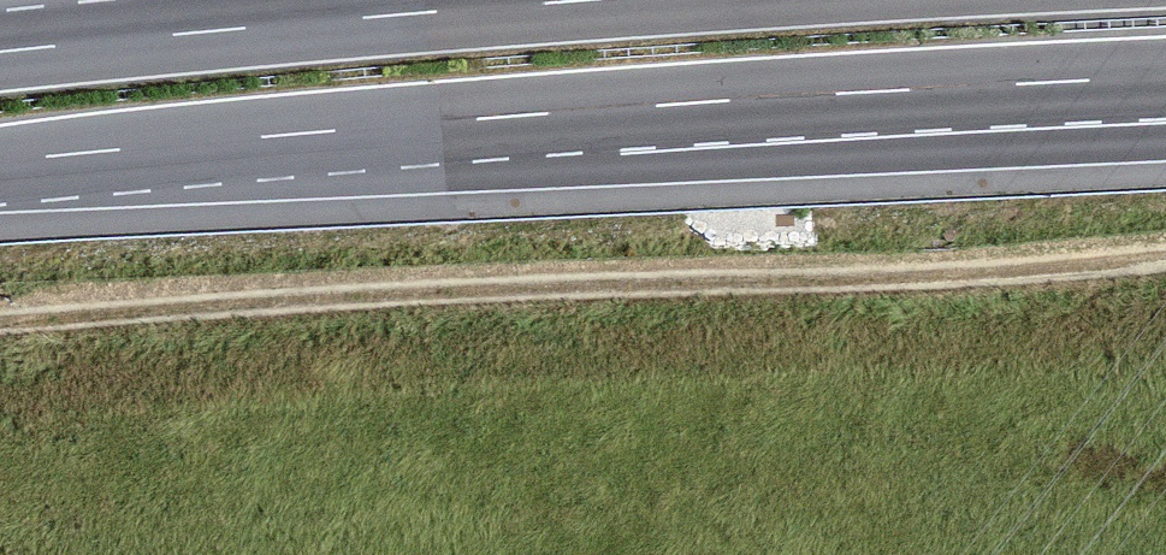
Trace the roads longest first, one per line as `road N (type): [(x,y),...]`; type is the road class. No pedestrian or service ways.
road 1 (trunk): [(0,163),(728,101),(1165,78)]
road 2 (track): [(0,323),(333,298),(927,278),(1165,257)]
road 3 (trunk): [(595,0),(0,52)]

